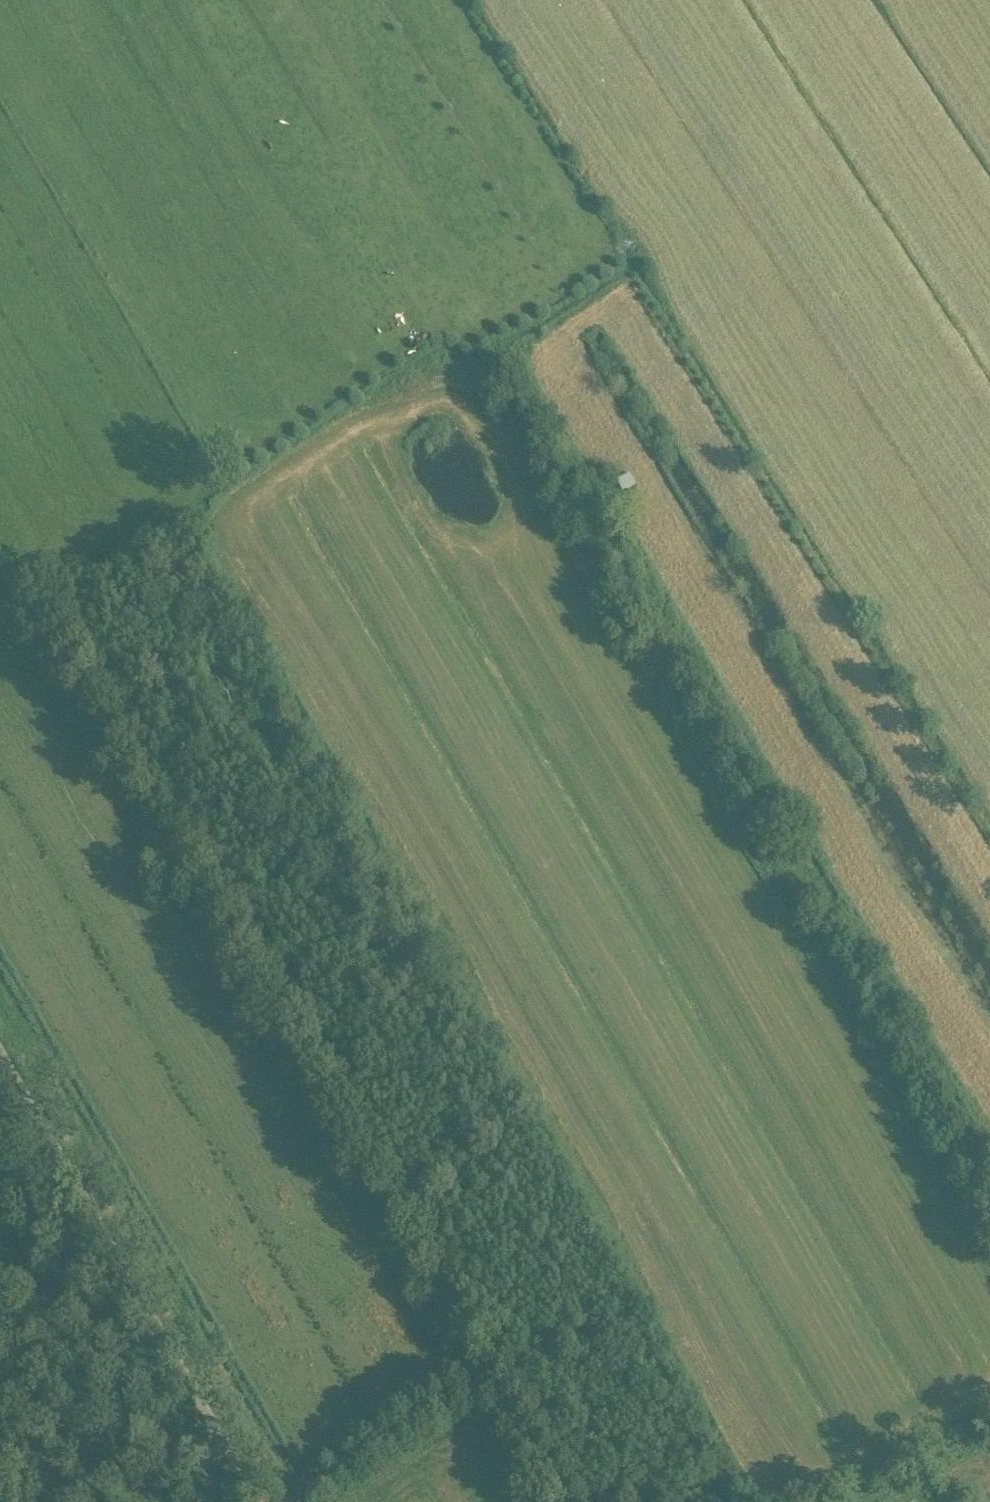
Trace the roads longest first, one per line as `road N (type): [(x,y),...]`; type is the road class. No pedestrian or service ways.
road 1 (unclassified): [(254,1501),(0,1061)]

